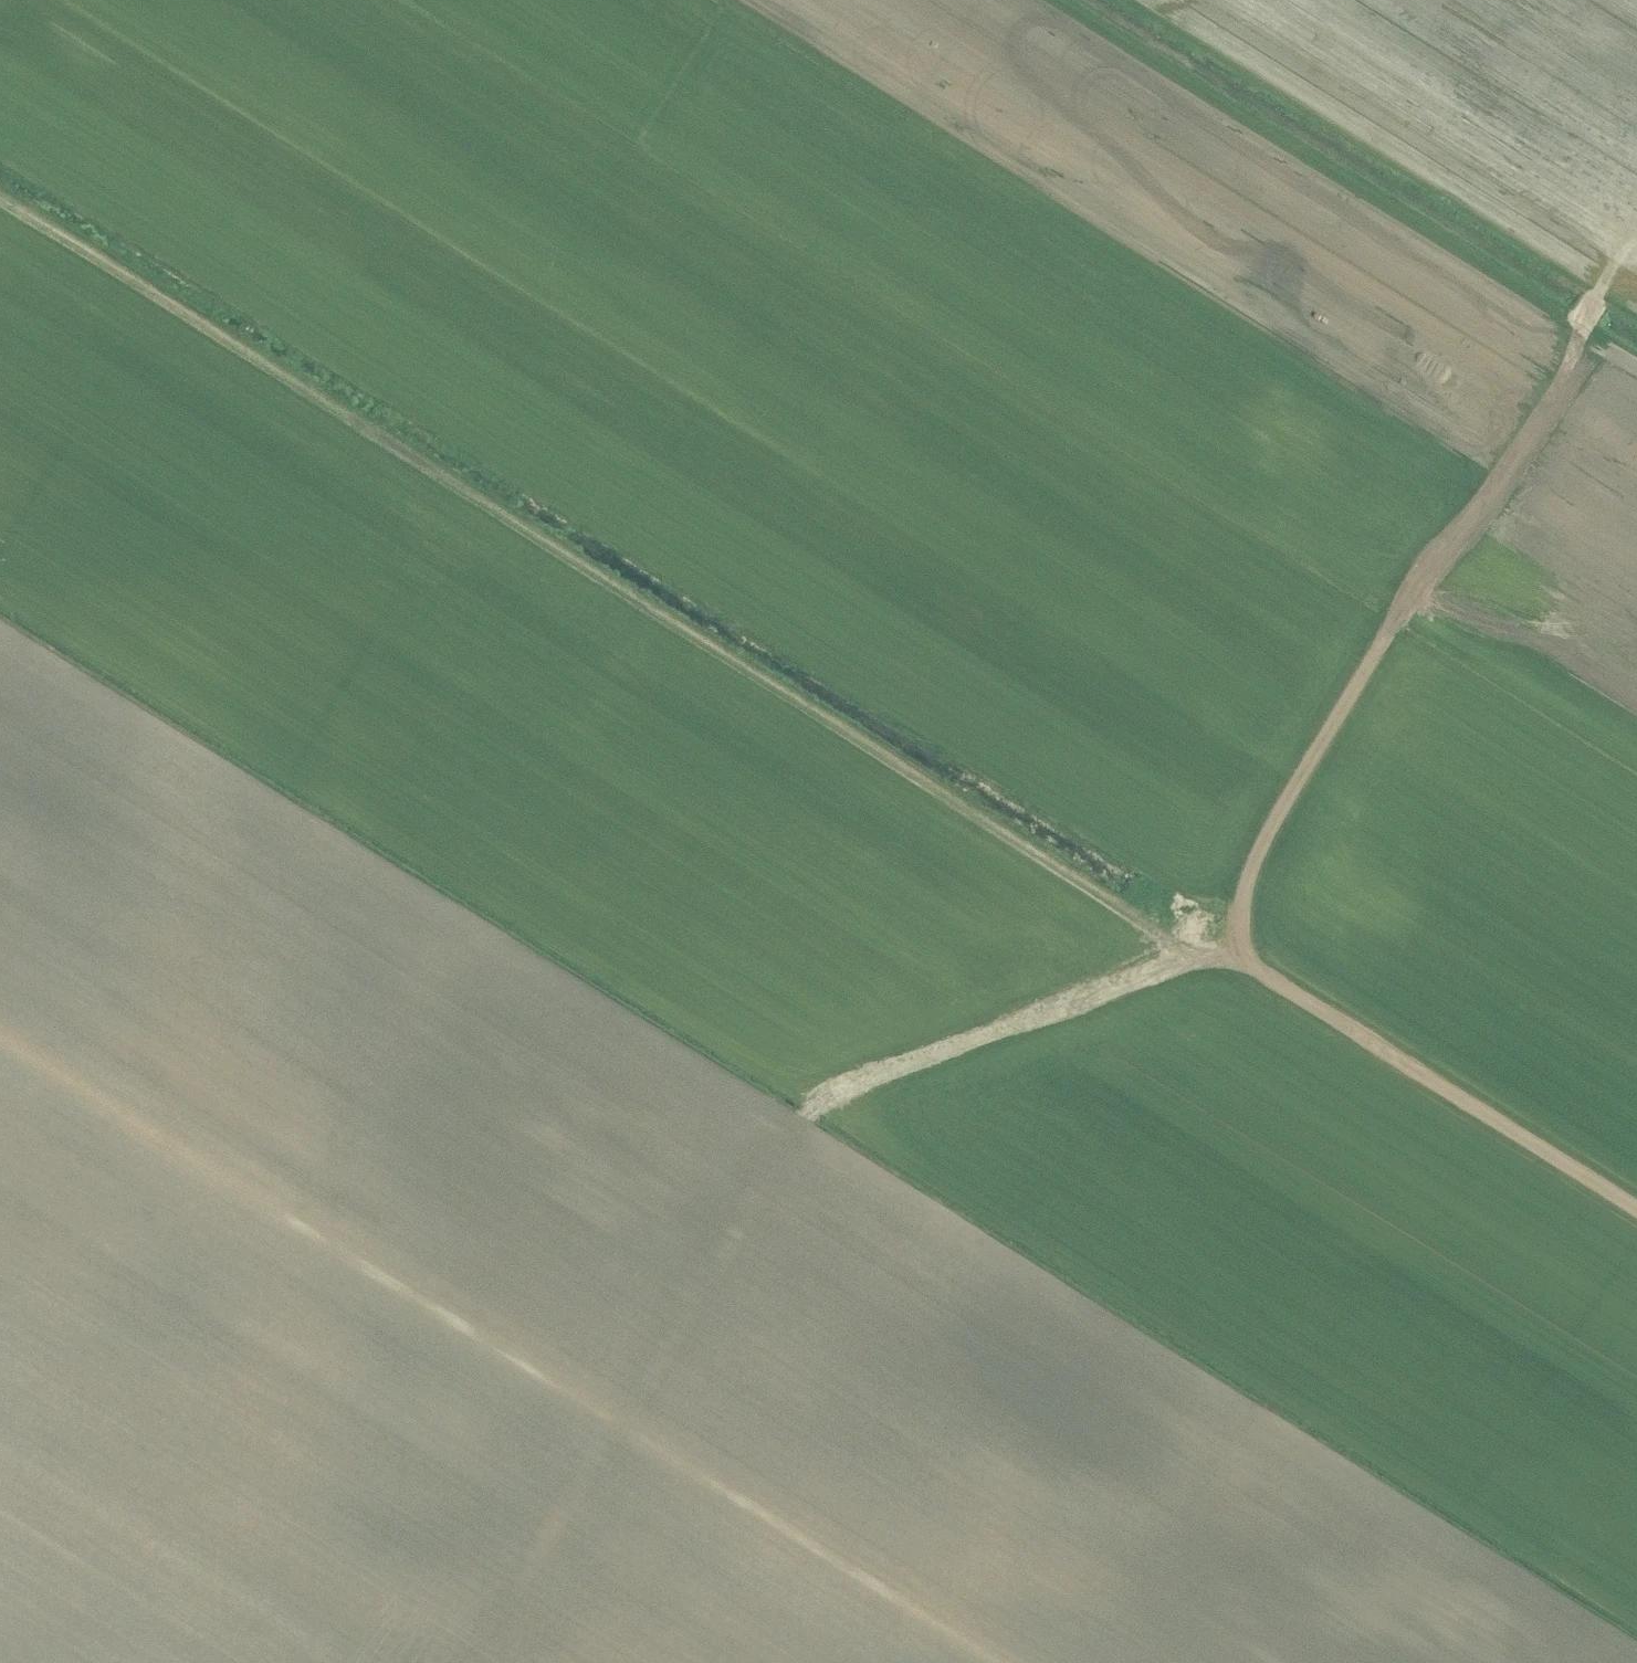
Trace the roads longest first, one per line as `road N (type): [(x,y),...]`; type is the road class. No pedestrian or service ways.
road 1 (track): [(994,1662),(619,1427)]

